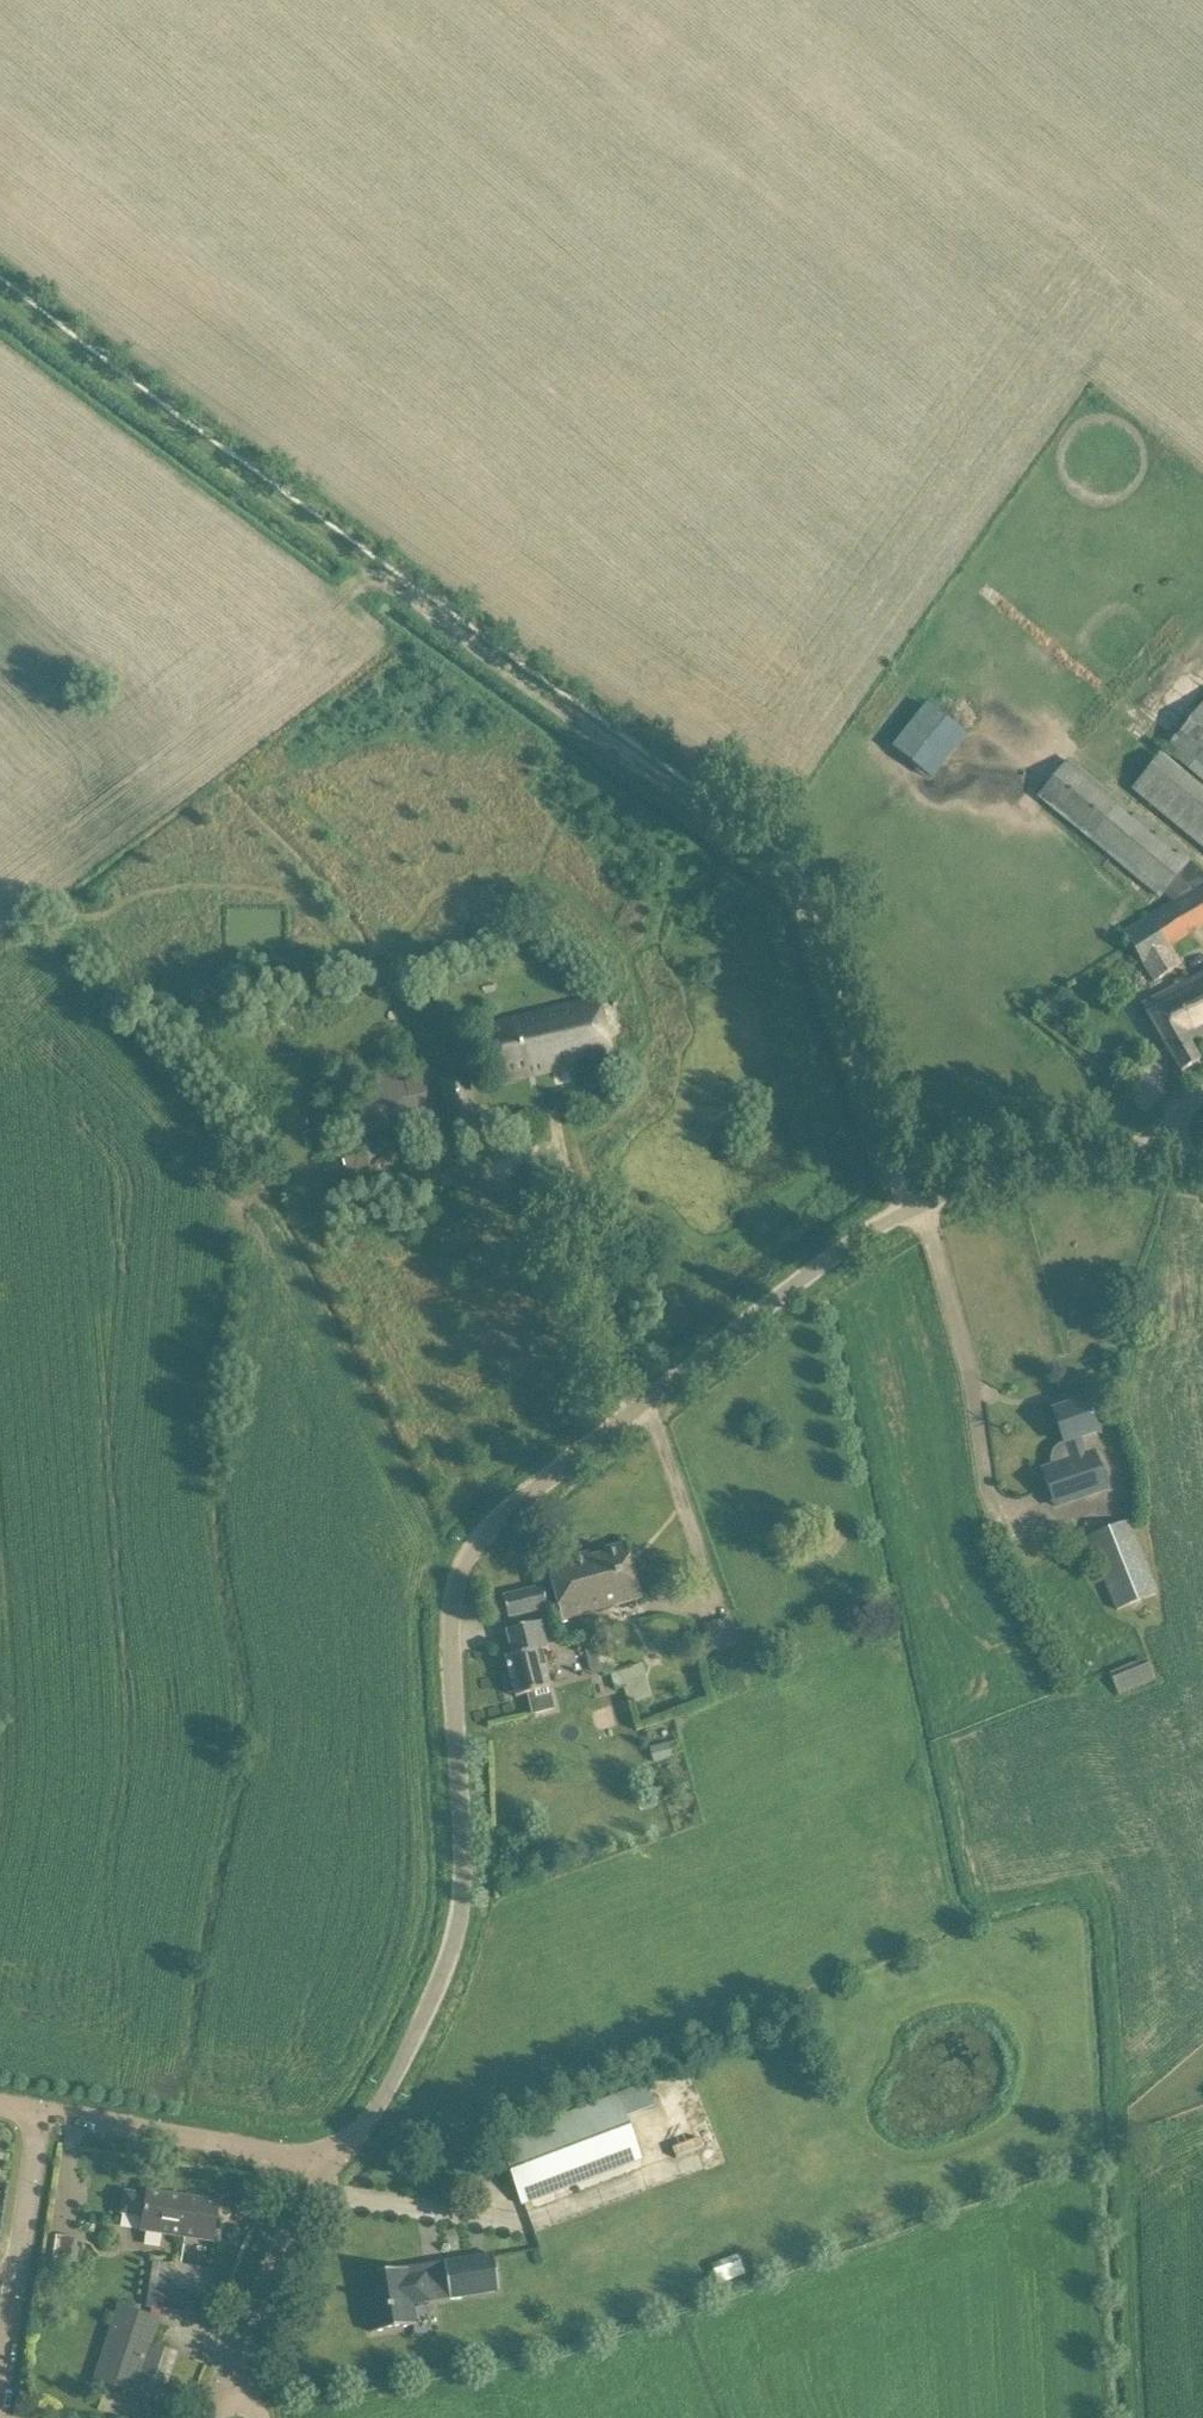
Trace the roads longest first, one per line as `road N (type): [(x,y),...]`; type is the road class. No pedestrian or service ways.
road 1 (unclassified): [(1202,1167),(1135,1157),(982,1177),(902,1210),(837,1251),(475,1544),(457,1577),(449,1618),(462,1844),(449,1950),(400,2062),(362,2126),(326,2159)]
road 2 (residential): [(326,2159),(37,2107)]
road 3 (residential): [(0,2382),(37,2107)]
road 4 (residential): [(230,2386),(254,2301),(326,2159)]

